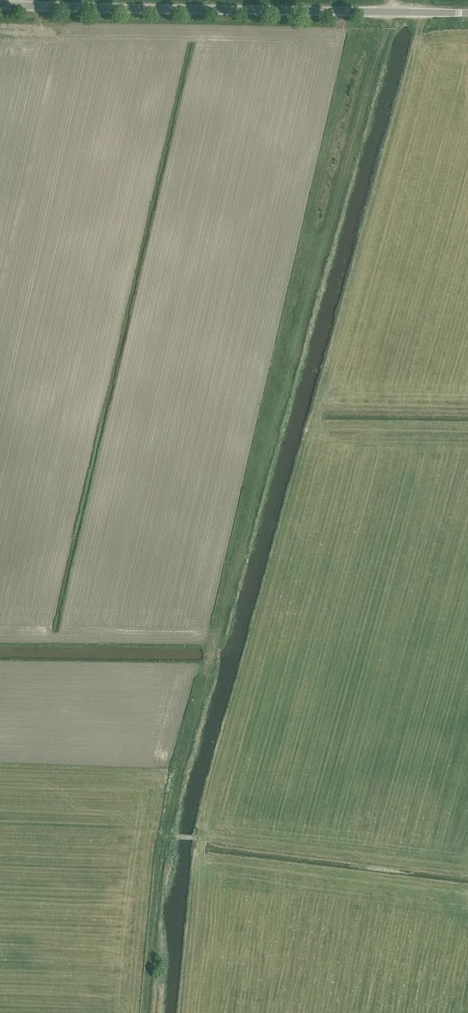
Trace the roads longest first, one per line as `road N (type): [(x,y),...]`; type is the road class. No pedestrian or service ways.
road 1 (unclassified): [(467,13),(0,5)]

